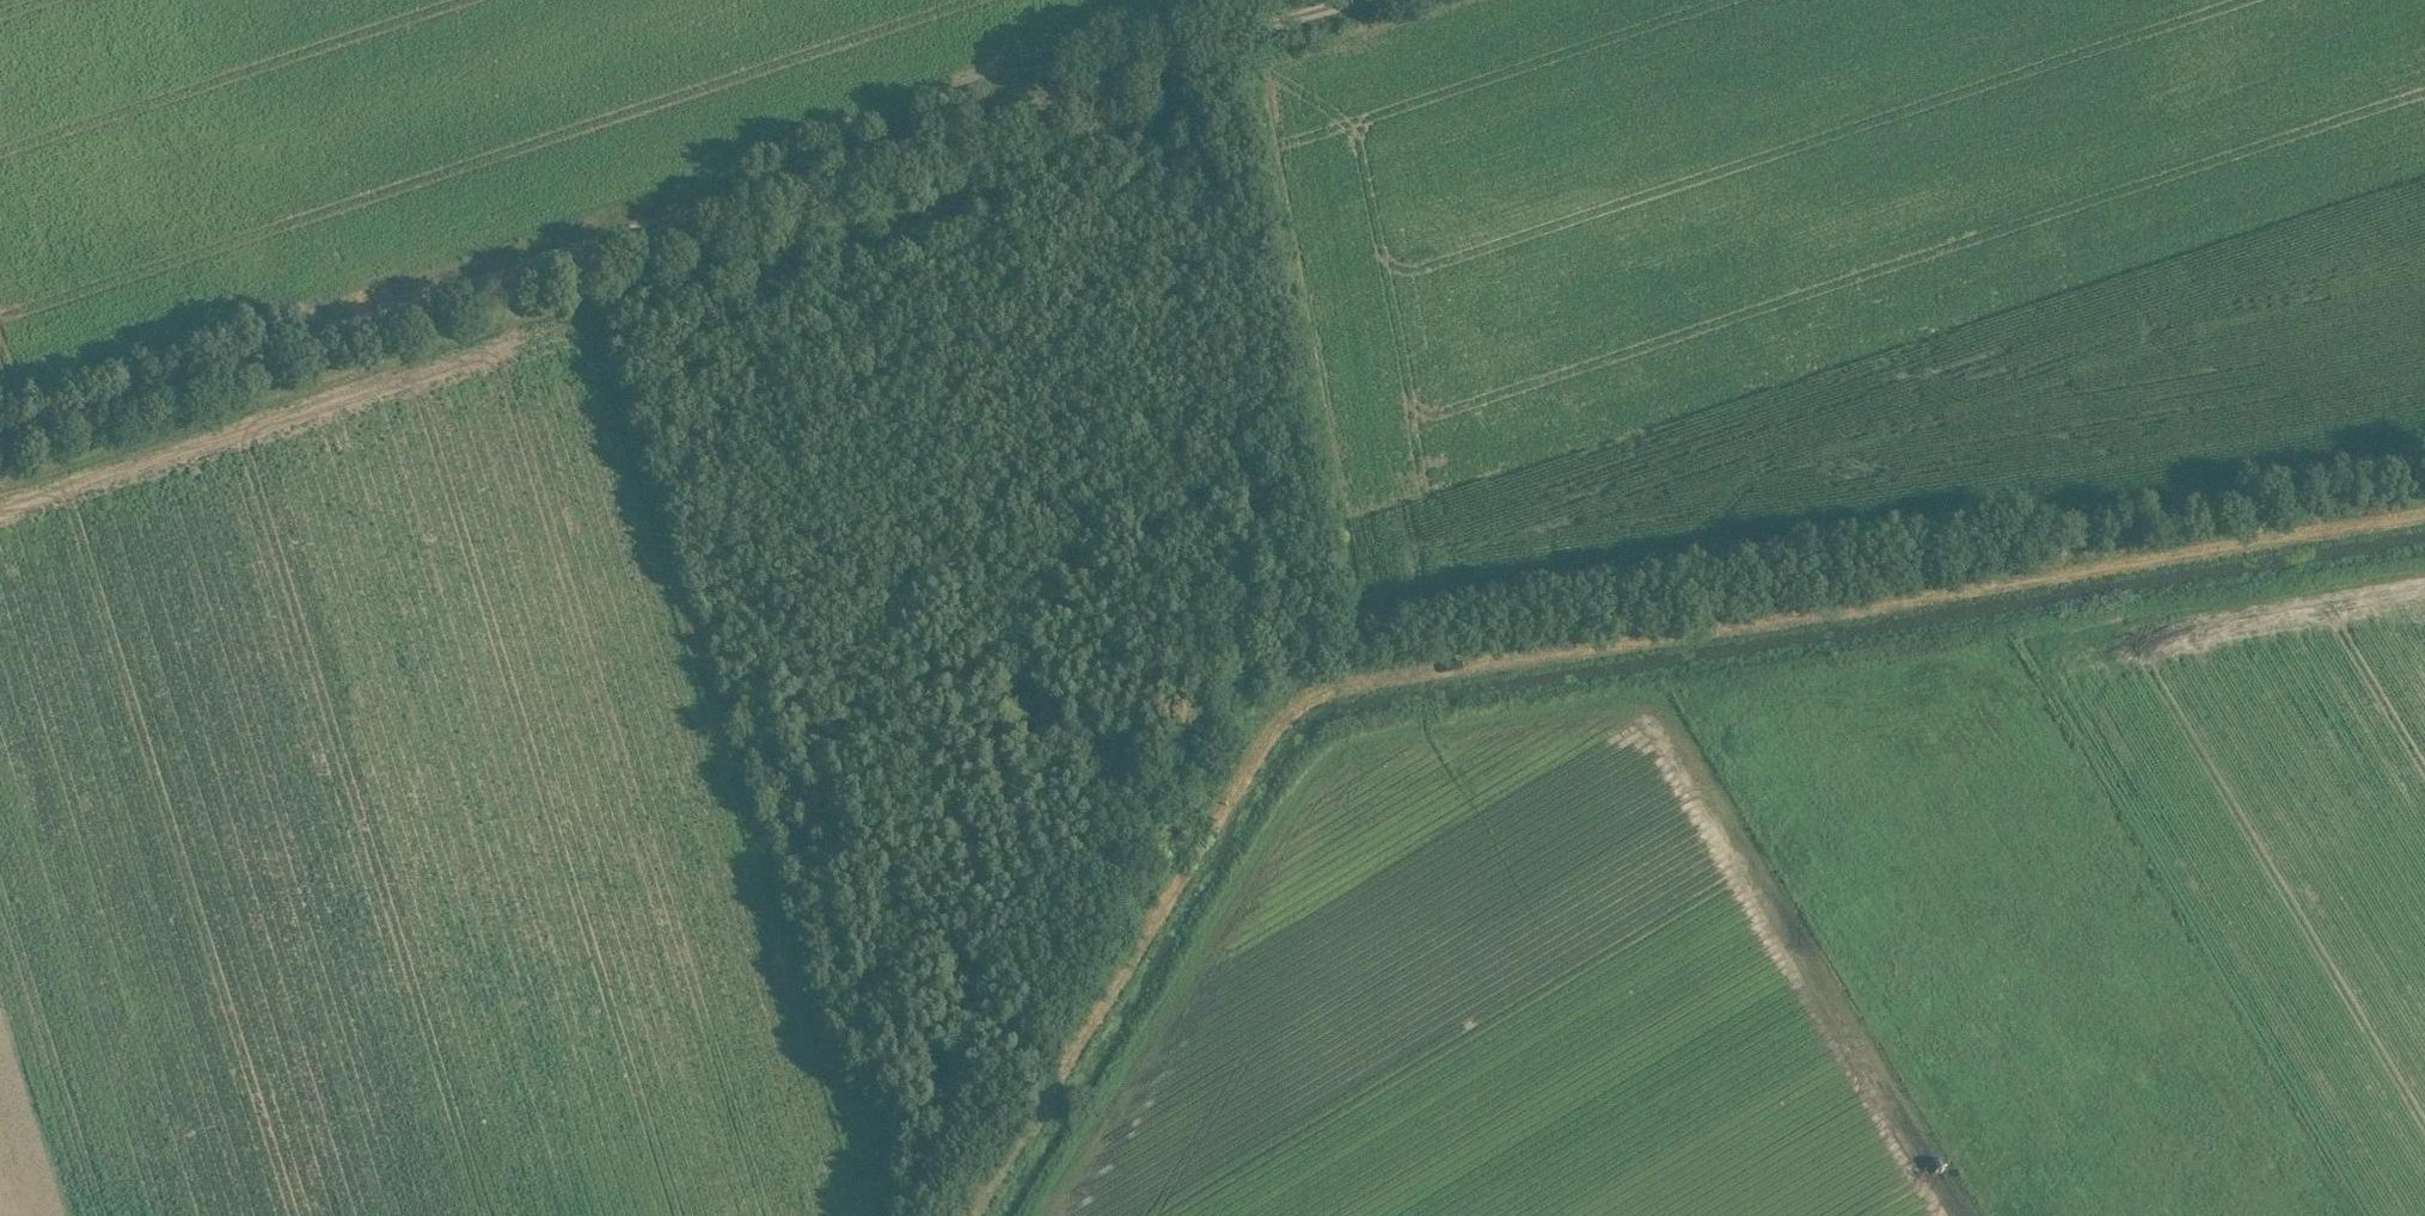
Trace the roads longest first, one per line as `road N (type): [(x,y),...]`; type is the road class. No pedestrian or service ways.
road 1 (track): [(583,253),(885,1215)]
road 2 (track): [(1338,0),(583,253)]
road 3 (track): [(583,253),(0,445)]

